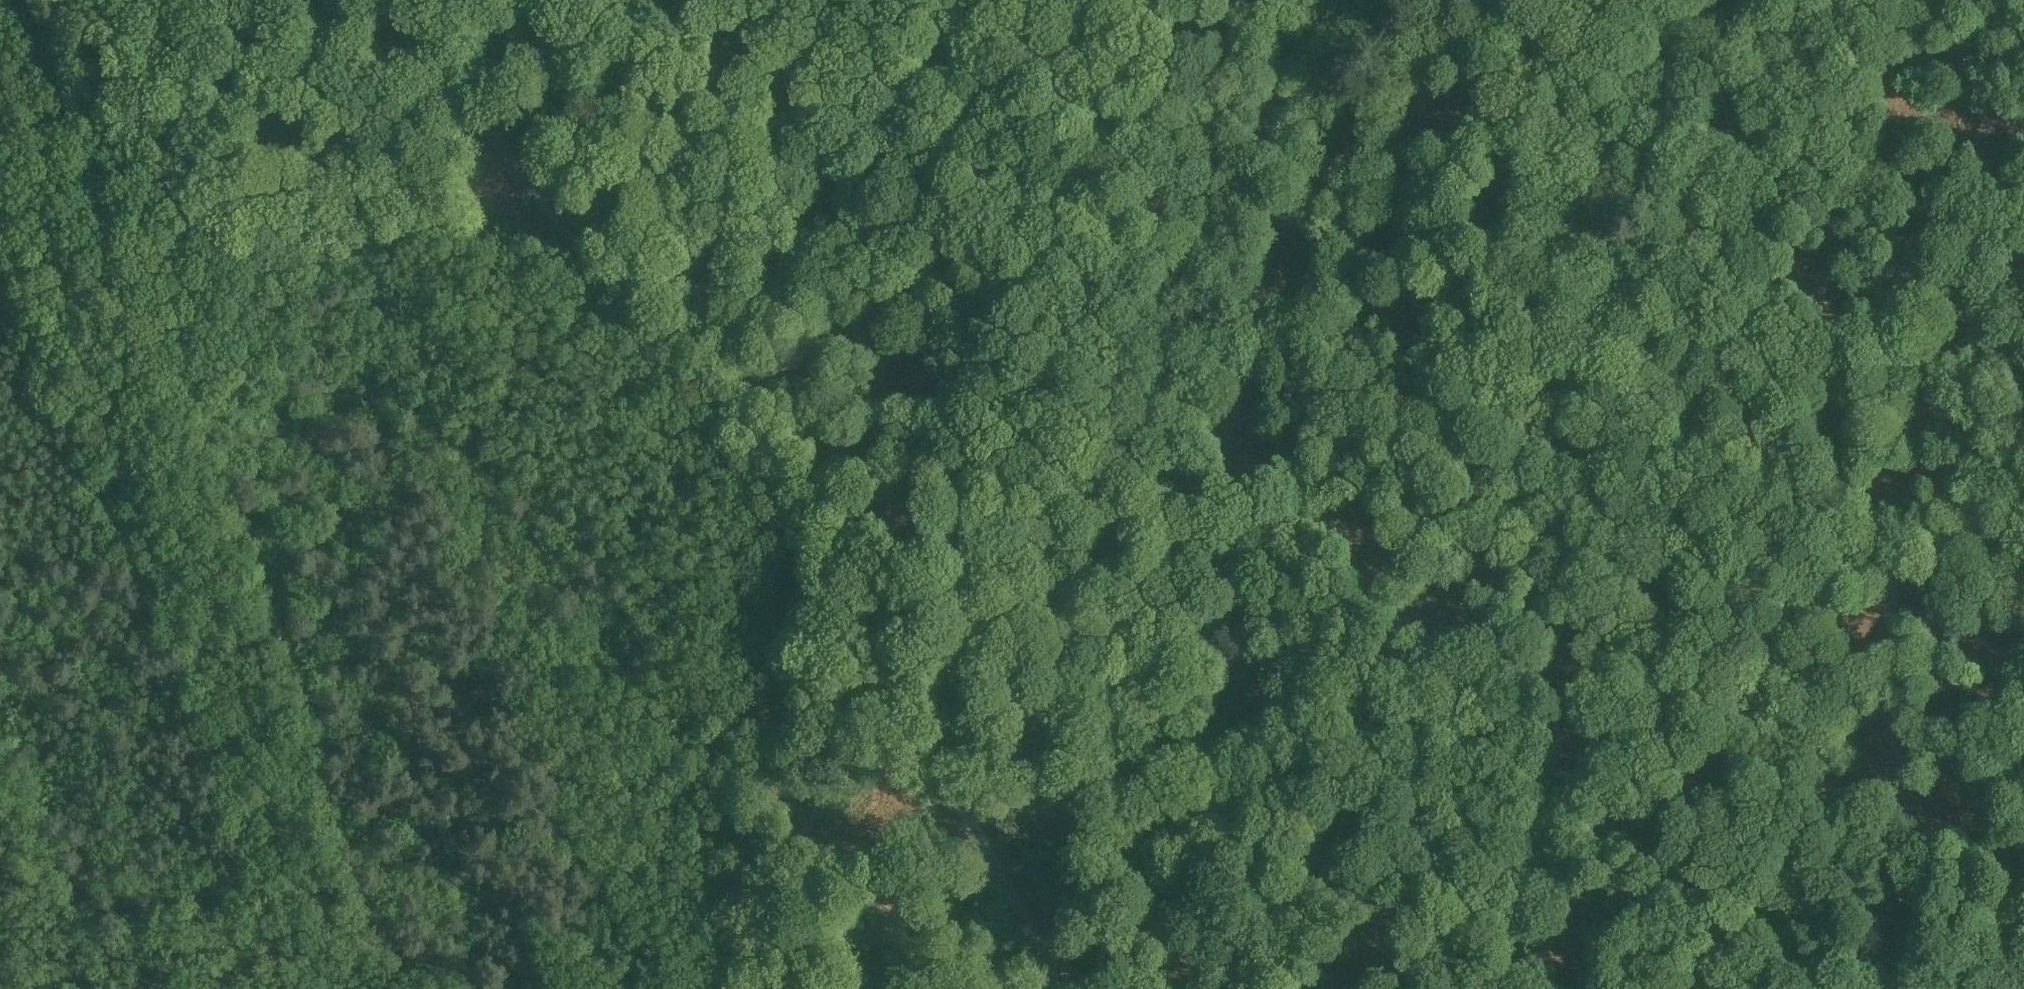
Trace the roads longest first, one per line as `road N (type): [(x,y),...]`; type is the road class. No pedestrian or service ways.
road 1 (unclassified): [(1063,988),(724,462),(385,0)]
road 2 (track): [(1252,0),(1369,68),(1506,170),(1724,299),(2023,431)]

